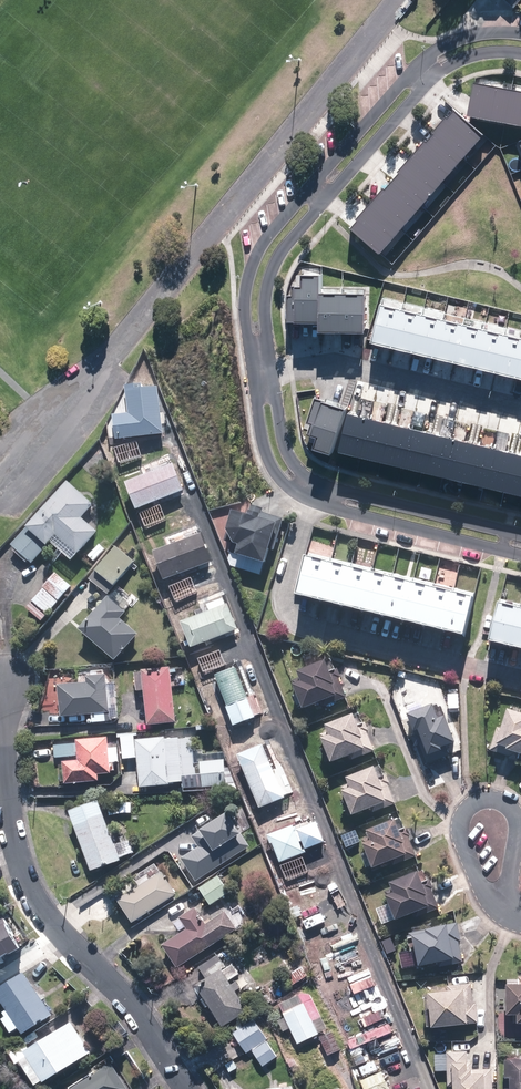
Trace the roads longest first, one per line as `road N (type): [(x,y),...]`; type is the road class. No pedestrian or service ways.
road 1 (residential): [(8,681),(10,818),(33,896),(137,1014),(187,1088)]
road 2 (residential): [(313,500),(283,613),(520,678)]
road 3 (residential): [(520,926),(498,914),(483,890),(464,822),(467,807),(485,797),(507,802),(516,817),(512,889),(520,908)]
road 4 (residential): [(520,410),(332,362),(273,375)]
road 5 (residential): [(520,556),(313,500)]
road 6 (residential): [(252,377),(248,273),(309,186)]
road 7 (residential): [(319,483),(520,535)]
road 8 (residential): [(327,198),(268,279),(273,375)]
road 9 (residential): [(309,186),(416,67)]
road 10 (residential): [(430,78),(327,198)]
road 11 (residential): [(313,500),(280,478),(266,457),(252,377)]
road 12 (residential): [(273,375),(283,438),(319,483)]

